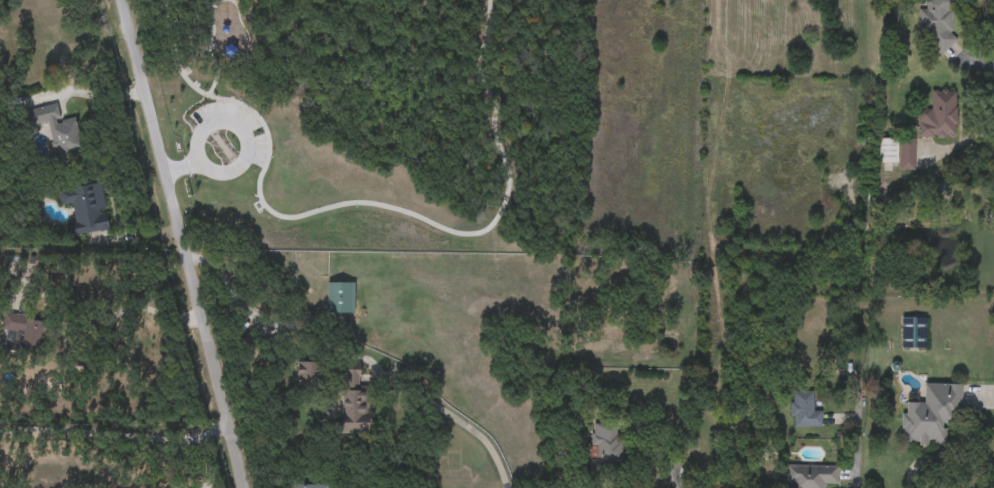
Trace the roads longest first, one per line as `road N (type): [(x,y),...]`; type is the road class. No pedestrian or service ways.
road 1 (residential): [(240,487),(120,0)]

